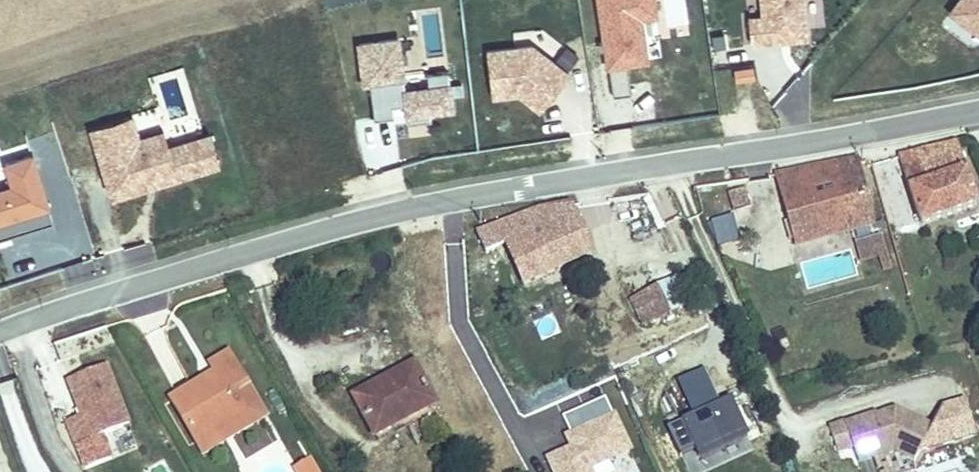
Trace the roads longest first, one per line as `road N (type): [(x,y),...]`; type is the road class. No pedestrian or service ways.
road 1 (unclassified): [(0,332),(328,229),(446,202),(978,112)]

